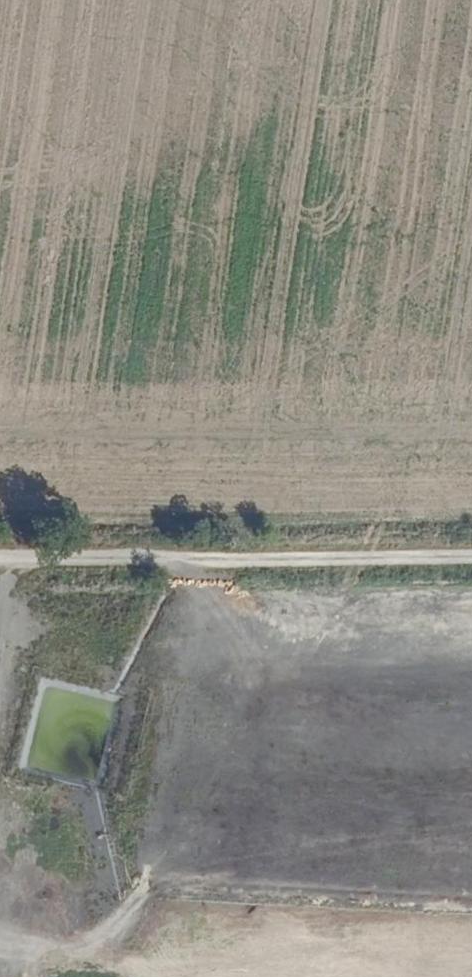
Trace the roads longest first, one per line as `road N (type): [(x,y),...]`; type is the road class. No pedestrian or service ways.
road 1 (track): [(0,556),(471,555)]

